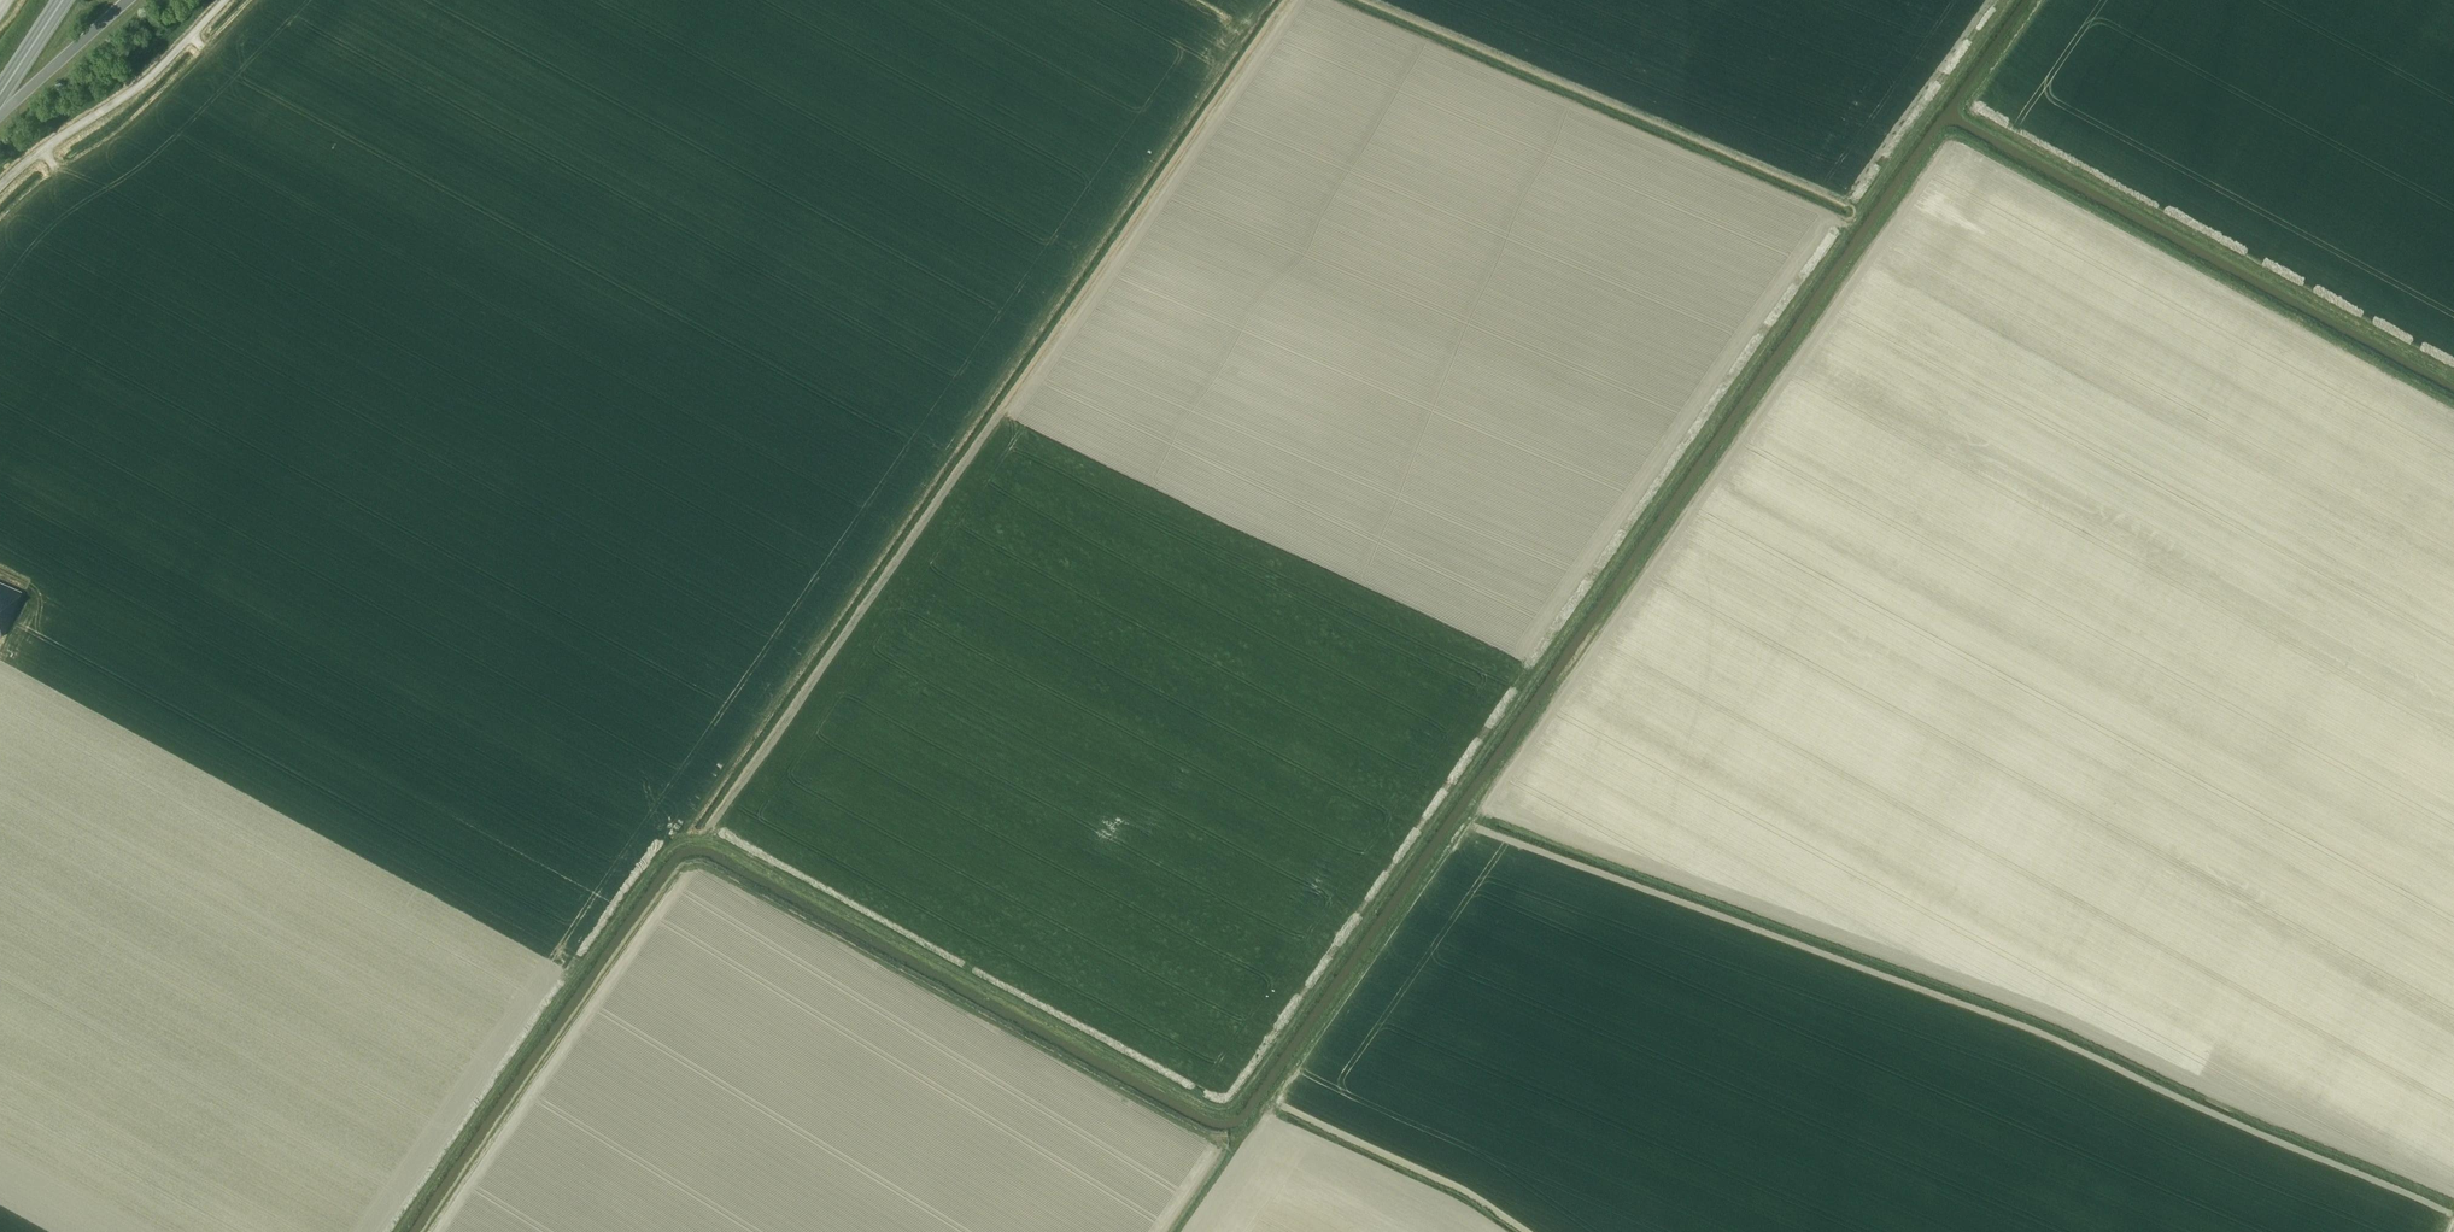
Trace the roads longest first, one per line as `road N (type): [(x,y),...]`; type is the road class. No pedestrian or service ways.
road 1 (unclassified): [(0,187),(141,85),(226,0)]

